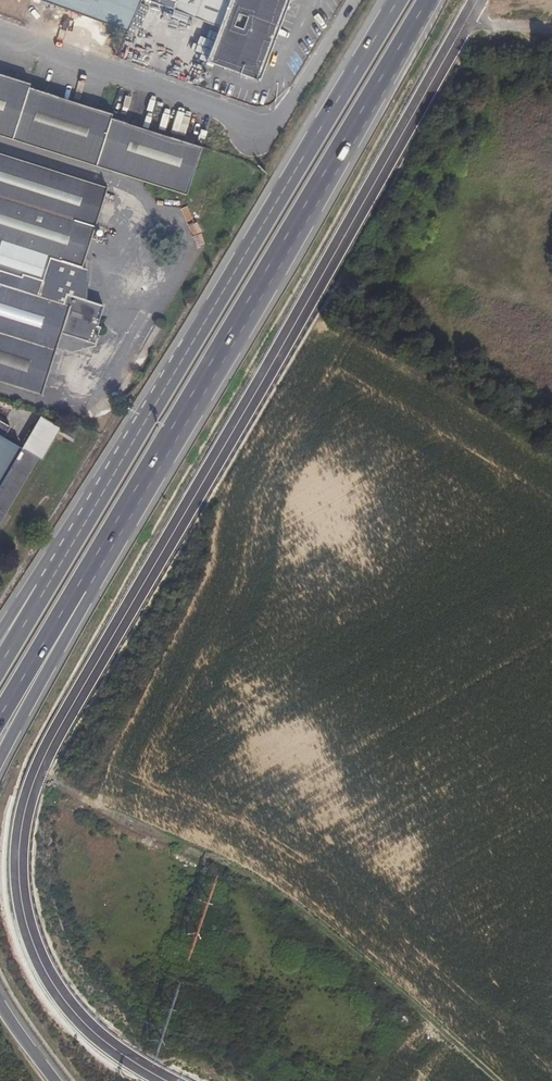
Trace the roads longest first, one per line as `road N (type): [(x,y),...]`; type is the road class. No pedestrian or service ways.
road 1 (tertiary): [(167,1080),(80,1018),(36,952),(18,866),(29,794),(64,720),(479,0)]
road 2 (primary): [(79,592),(429,0)]
road 3 (primary): [(399,0),(48,583)]
road 4 (track): [(37,773),(229,859),(304,910),(500,1080)]
road 5 (unclassified): [(351,0),(266,129),(0,31)]
road 6 (primary): [(0,758),(75,622),(79,592)]
road 7 (primary): [(0,719),(79,592)]

